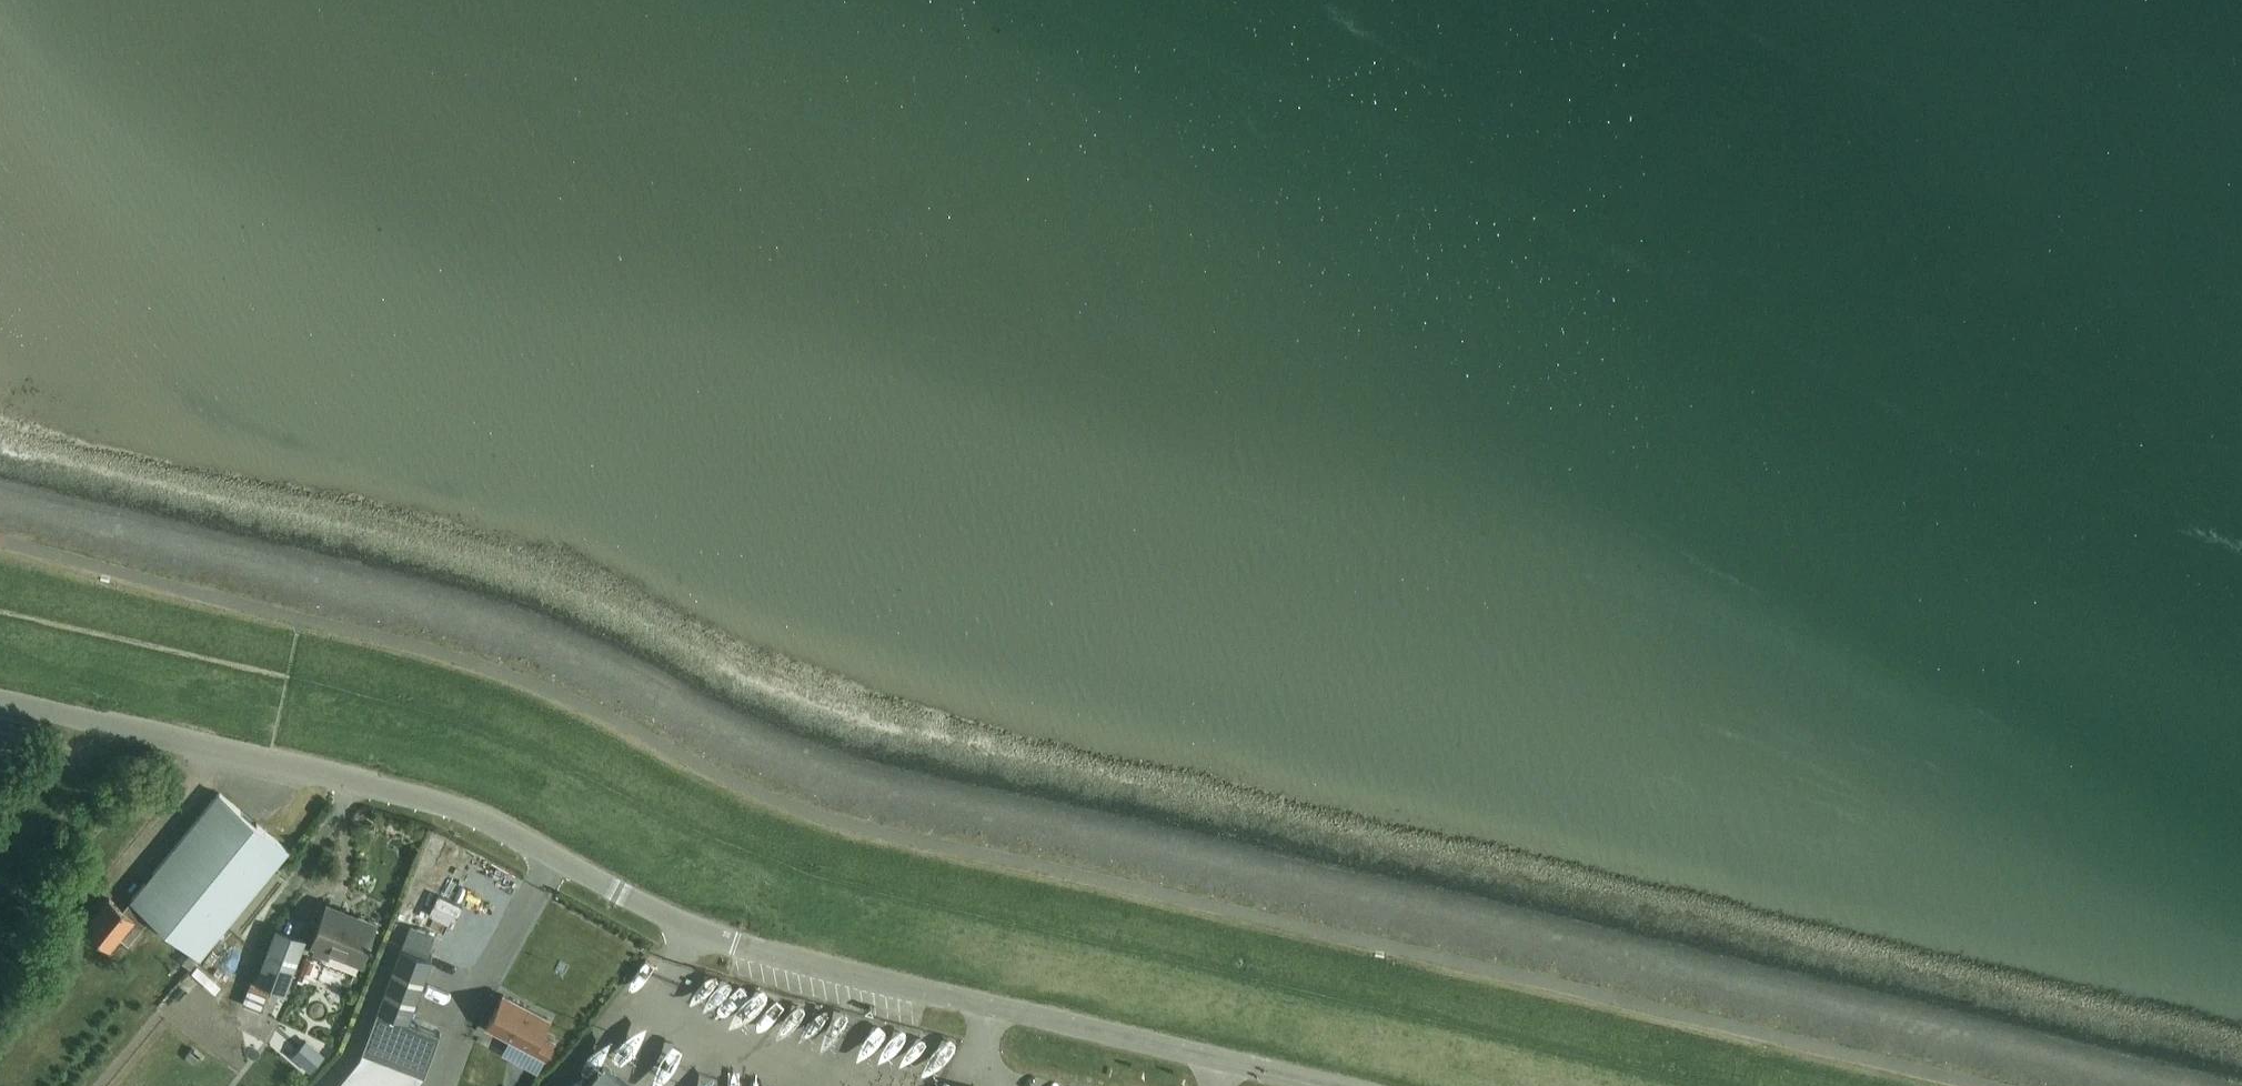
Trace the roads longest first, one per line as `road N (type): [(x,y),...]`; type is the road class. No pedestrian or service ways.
road 1 (unclassified): [(1325,1085),(738,943),(619,893),(507,833),(338,777),(0,699)]

